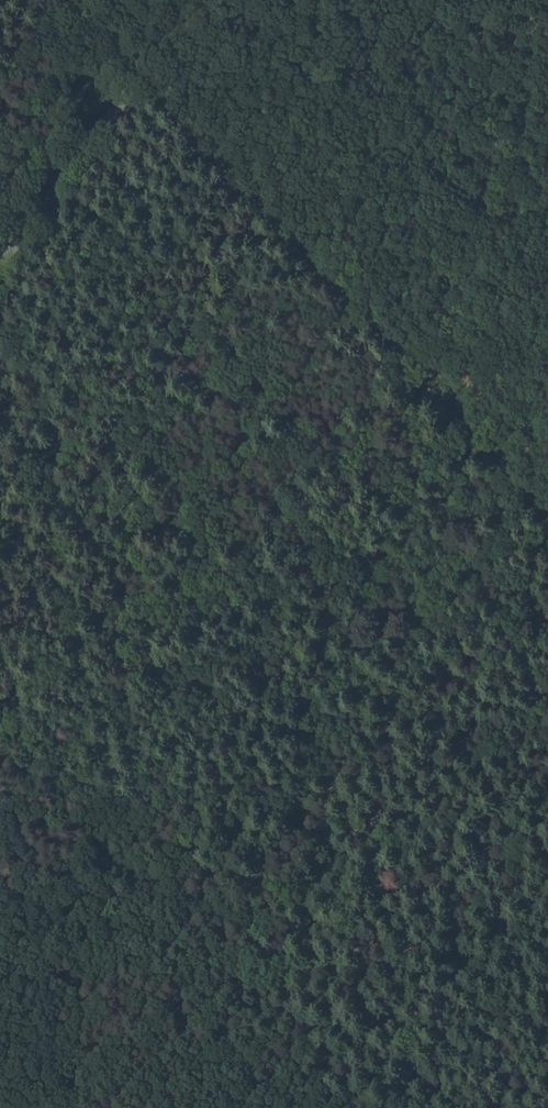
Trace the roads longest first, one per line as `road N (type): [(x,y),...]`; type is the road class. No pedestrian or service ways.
road 1 (unclassified): [(197,0),(0,260)]

